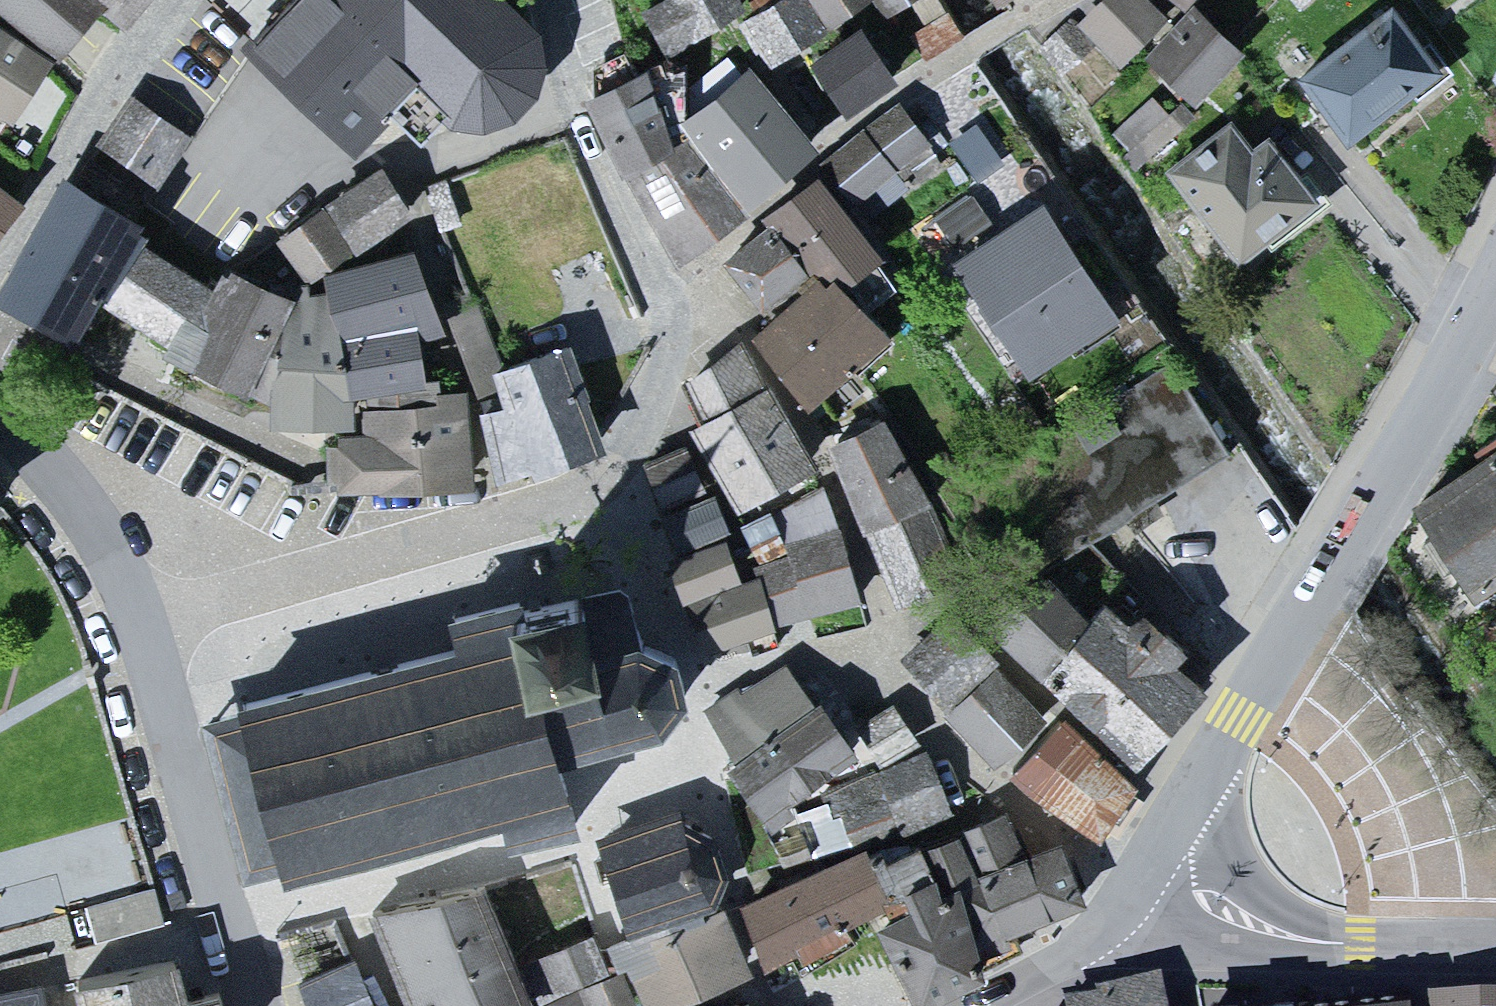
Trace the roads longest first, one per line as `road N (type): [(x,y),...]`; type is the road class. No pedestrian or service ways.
road 1 (tertiary): [(1495,280),(1328,580),(1217,755)]
road 2 (residential): [(148,616),(621,478)]
road 3 (residential): [(673,314),(860,115),(1040,0)]
road 4 (tertiary): [(1420,943),(1360,954),(1135,946),(1068,958)]
road 5 (residential): [(673,314),(610,194),(549,0)]
road 6 (tertiary): [(1217,755),(1214,807),(1223,843),(1240,879),(1264,902),(1308,922),(1420,943)]
road 7 (residential): [(148,616),(240,924)]
road 8 (residential): [(0,265),(95,112),(179,0)]
road 9 (residential): [(1217,755),(1128,898),(1068,958)]
road 10 (residential): [(0,979),(240,924)]
road 11 (residential): [(0,423),(60,486),(148,616)]
road 12 (residential): [(621,478),(673,314)]
road 13 (residential): [(660,616),(621,478)]

